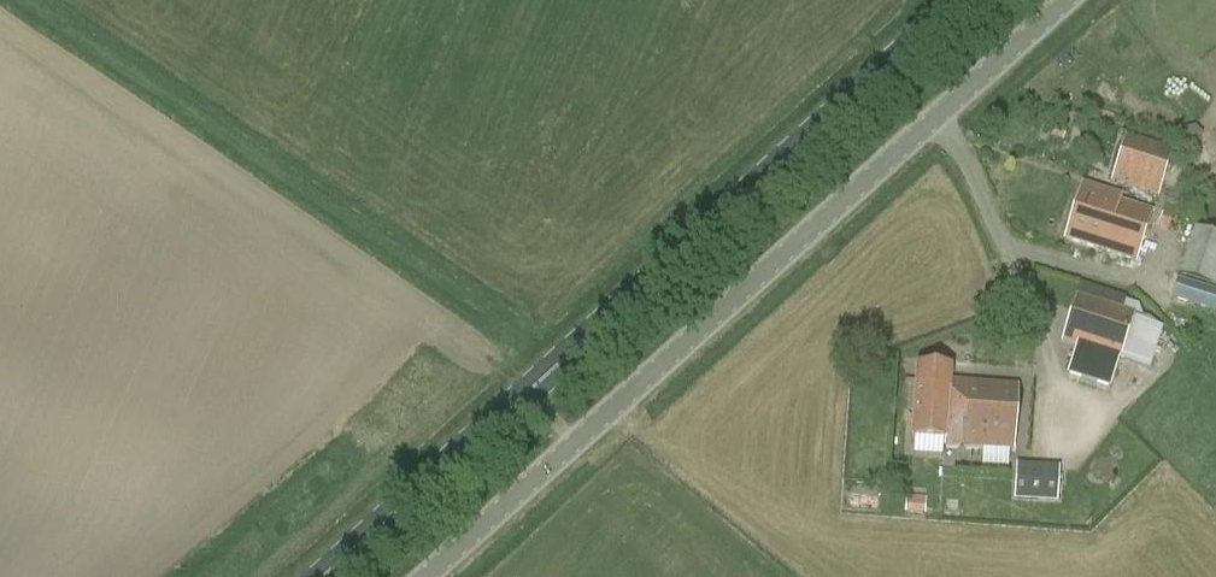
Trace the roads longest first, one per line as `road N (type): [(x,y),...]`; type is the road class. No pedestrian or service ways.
road 1 (unclassified): [(428,576),(1070,0)]
road 2 (primary): [(326,576),(960,0)]

